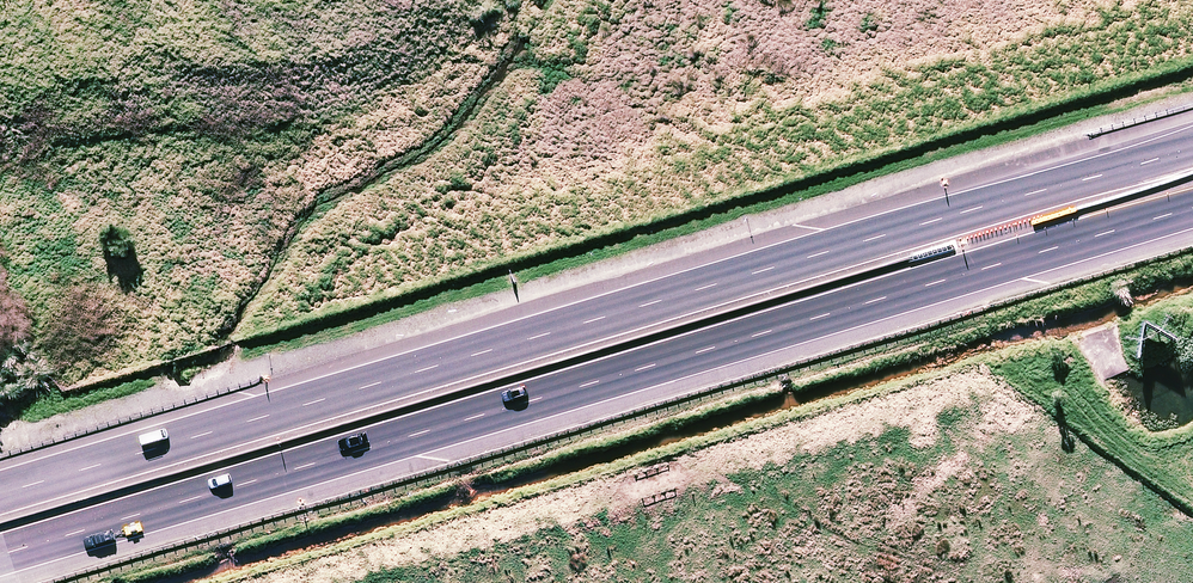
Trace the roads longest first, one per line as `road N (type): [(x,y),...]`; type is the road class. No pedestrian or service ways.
road 1 (trunk): [(0,494),(906,229),(1192,135)]
road 2 (trunk): [(1192,207),(0,556)]

